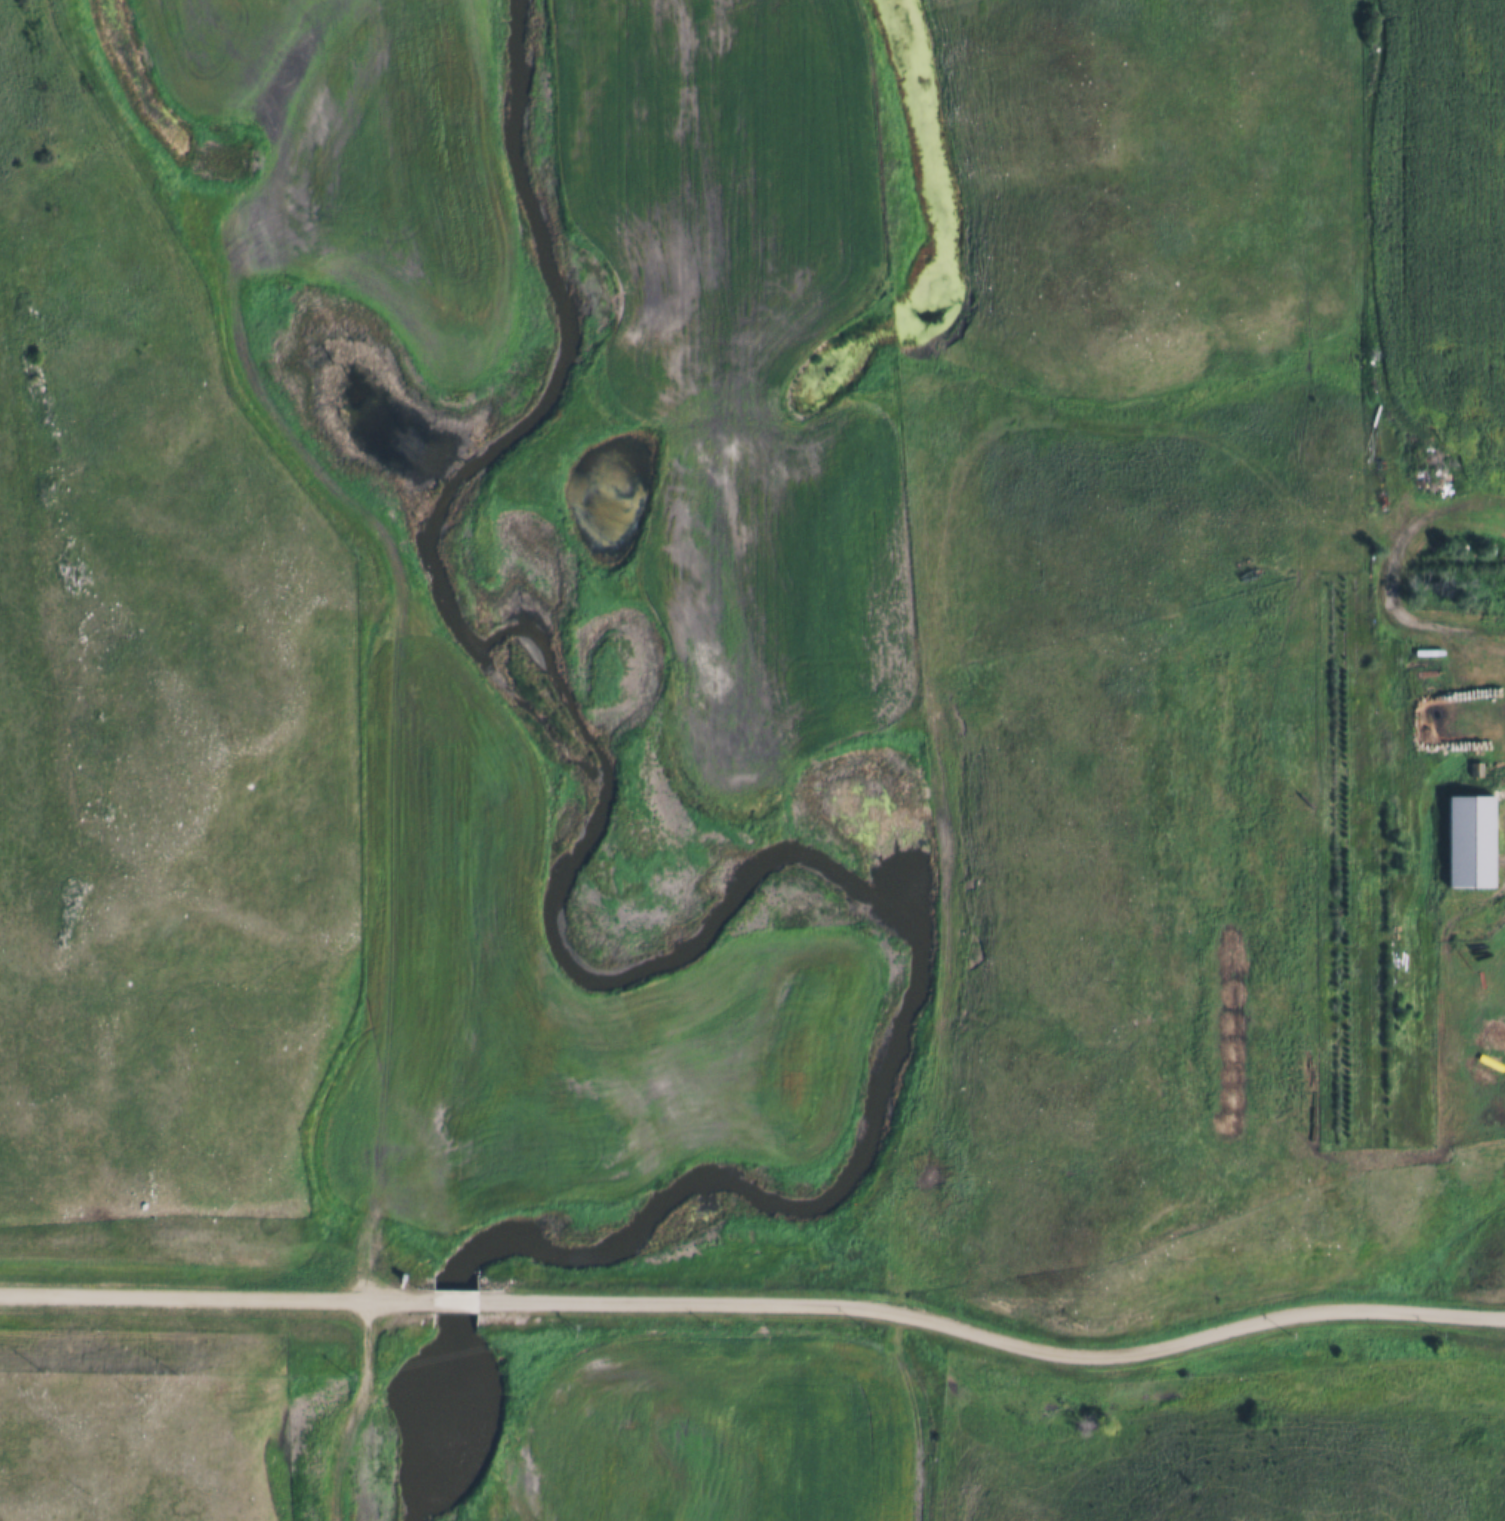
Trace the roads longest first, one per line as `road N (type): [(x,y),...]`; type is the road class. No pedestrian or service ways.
road 1 (residential): [(1504,1316),(1306,1305),(1167,1341),(1084,1352),(896,1308),(475,1301)]
road 2 (residential): [(433,1300),(0,1290)]
road 3 (track): [(1504,623),(1420,628),(1385,590),(1409,528),(1443,499),(1504,492)]
road 4 (track): [(368,1301),(365,1371),(334,1423),(335,1520)]

